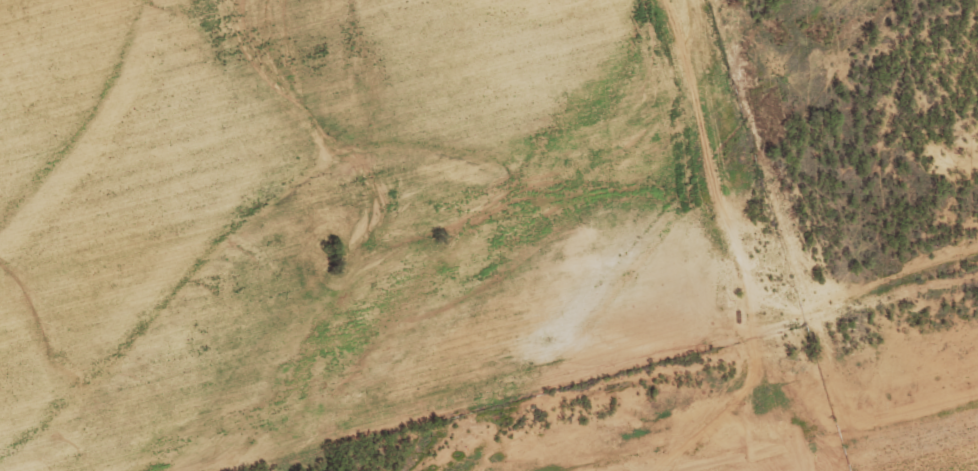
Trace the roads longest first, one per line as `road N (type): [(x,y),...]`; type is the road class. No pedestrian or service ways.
road 1 (track): [(756,470),(620,0)]

